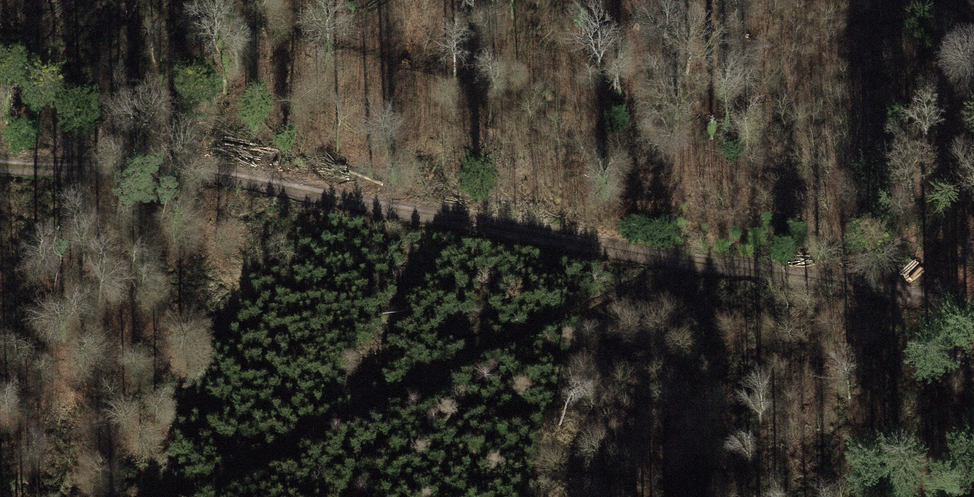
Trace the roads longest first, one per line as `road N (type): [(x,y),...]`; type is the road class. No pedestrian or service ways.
road 1 (track): [(0,158),(188,170),(666,259),(973,305)]
road 2 (track): [(666,259),(212,485),(152,496)]

